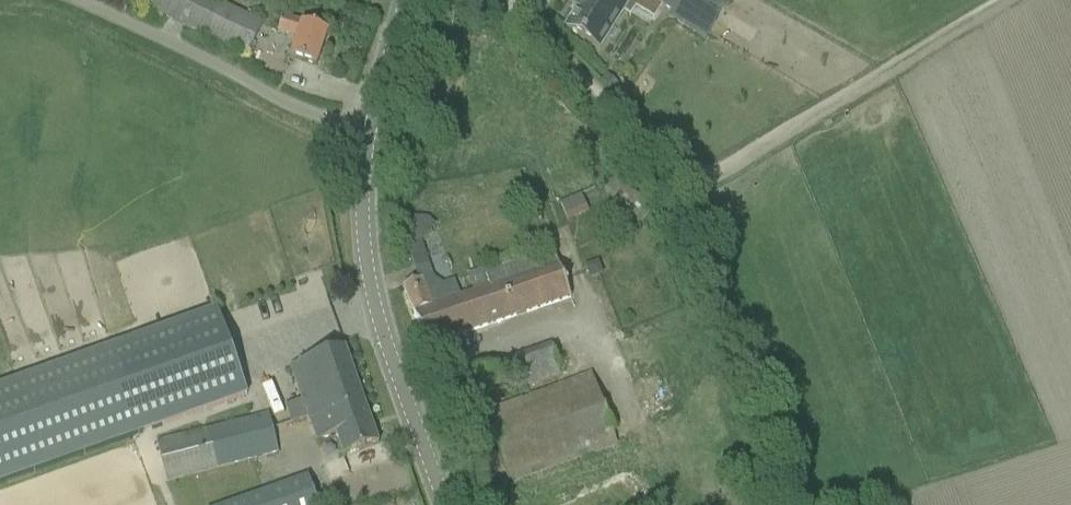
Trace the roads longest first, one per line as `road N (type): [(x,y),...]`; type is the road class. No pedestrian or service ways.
road 1 (unclassified): [(444,504),(366,265),(369,137)]
road 2 (unclassified): [(369,137),(75,0)]
road 3 (unclassified): [(369,137),(405,0)]

